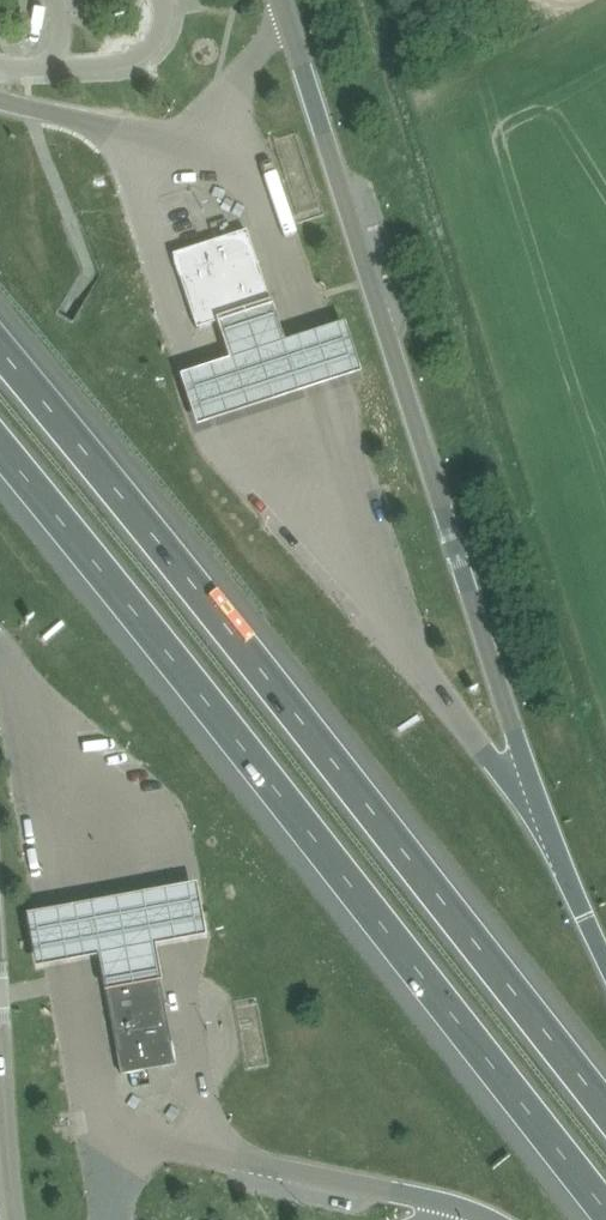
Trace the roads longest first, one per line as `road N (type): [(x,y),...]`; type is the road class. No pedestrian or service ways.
road 1 (motorway): [(605,1112),(0,346)]
road 2 (motorway): [(0,447),(605,1210)]
road 3 (motorway): [(605,961),(531,794)]

